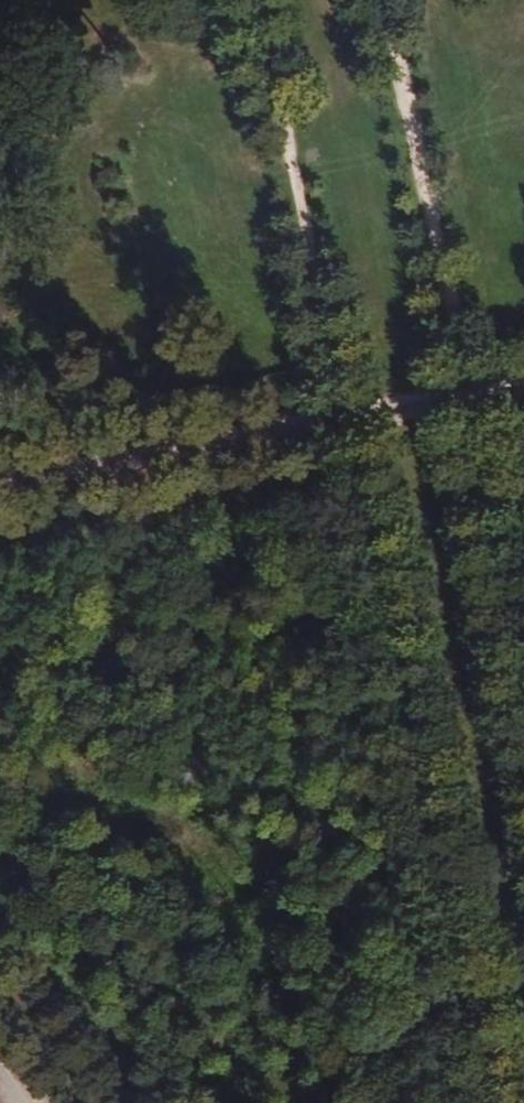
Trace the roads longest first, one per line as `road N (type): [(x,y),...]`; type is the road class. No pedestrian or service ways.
road 1 (track): [(265,0),(502,1102)]
road 2 (track): [(523,607),(394,0)]

